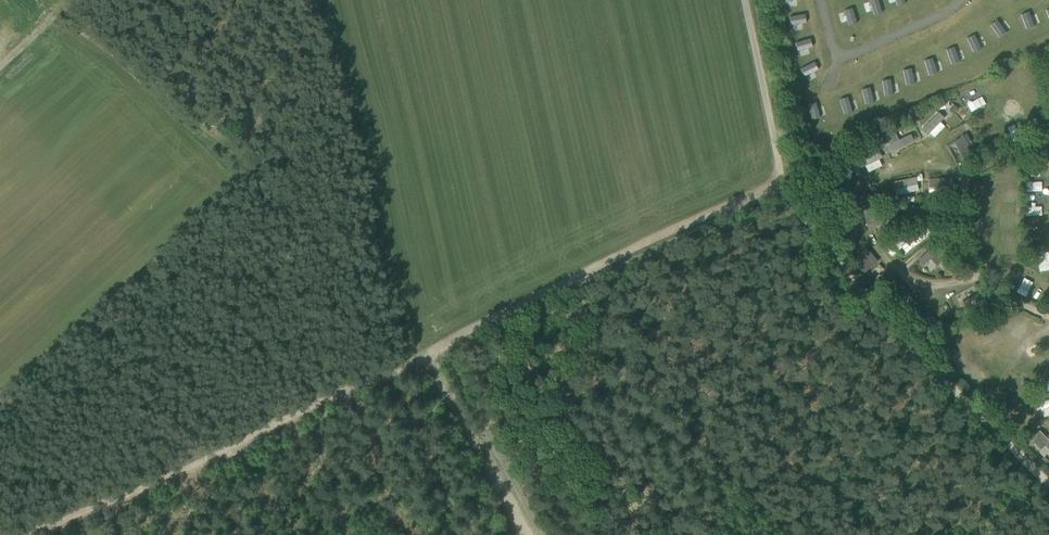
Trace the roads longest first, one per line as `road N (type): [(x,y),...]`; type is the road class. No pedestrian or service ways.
road 1 (track): [(422,359),(39,534)]
road 2 (track): [(422,359),(781,179)]
road 3 (track): [(1048,484),(855,285),(783,185)]
road 4 (track): [(956,394),(756,501)]
road 5 (track): [(529,534),(422,359)]
road 6 (unclassified): [(744,0),(783,185)]

